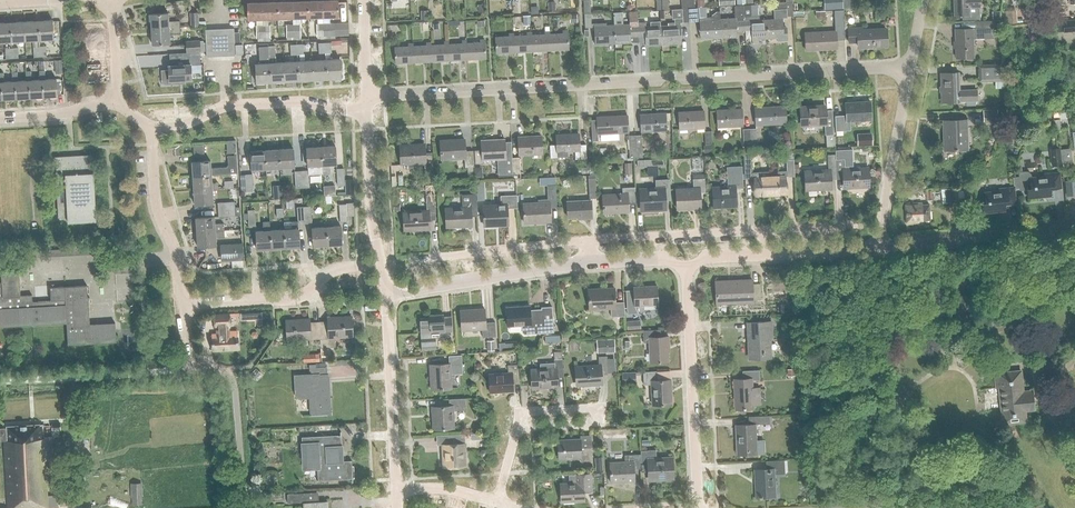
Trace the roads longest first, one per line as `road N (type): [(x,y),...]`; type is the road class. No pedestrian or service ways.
road 1 (residential): [(367,98),(913,66)]
road 2 (residential): [(587,240),(854,224)]
road 3 (residential): [(698,507),(685,266)]
road 4 (residential): [(151,129),(230,105),(298,101),(366,110)]
road 5 (residential): [(181,306),(287,299),(336,269),(380,264)]
road 6 (residential): [(386,296),(590,261)]
road 7 (residential): [(685,266),(708,256),(880,246)]
road 8 (residential): [(880,246),(1074,227)]
road 9 (residential): [(397,490),(386,296)]
road 10 (residential): [(880,246),(913,66)]
road 11 (residential): [(516,429),(520,412),(600,407),(600,423),(532,428)]
road 12 (residential): [(181,306),(175,250),(155,197),(151,129)]
road 13 (residential): [(410,259),(587,240)]
road 14 (residential): [(380,264),(366,110)]

